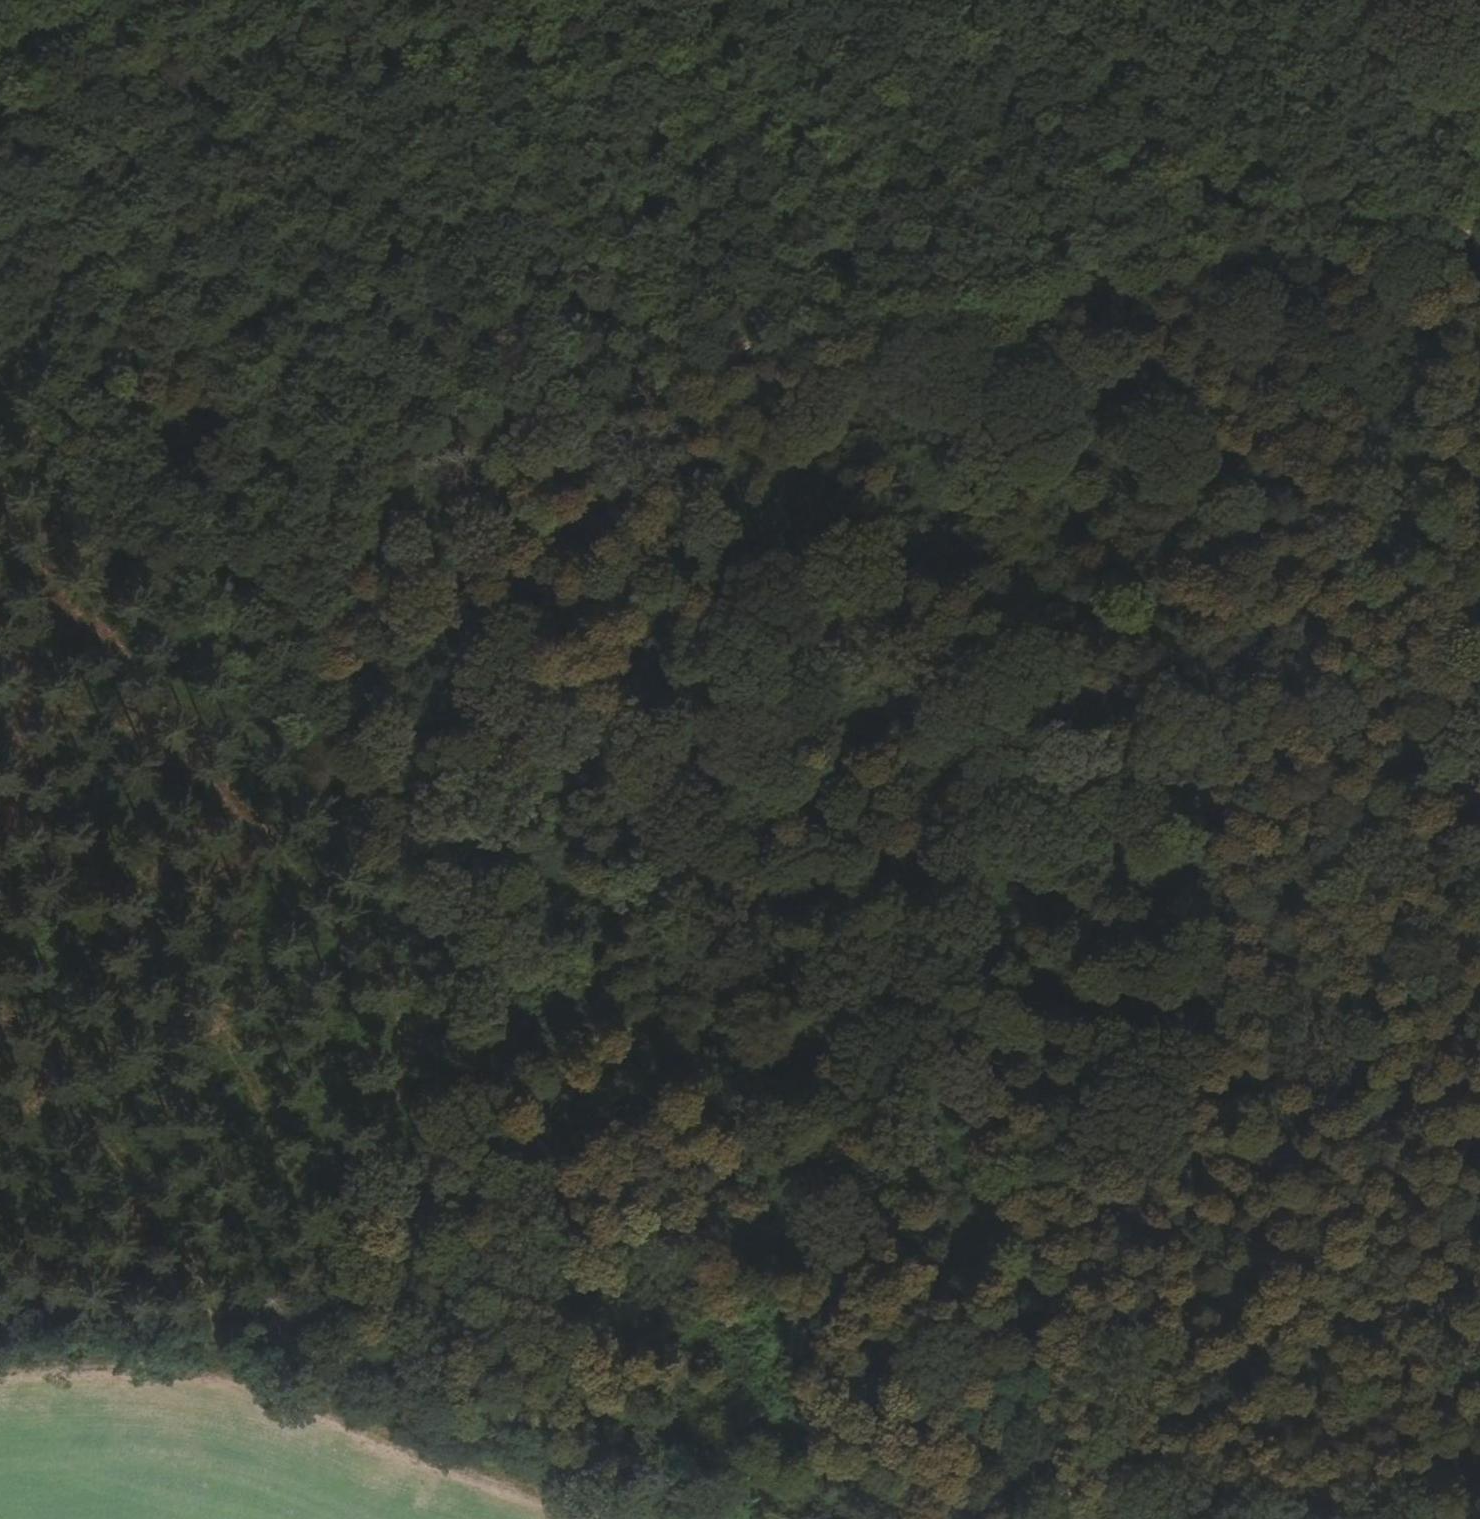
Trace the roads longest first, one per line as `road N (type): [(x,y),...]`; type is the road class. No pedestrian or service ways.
road 1 (track): [(1479,233),(893,308),(675,360),(161,0)]

